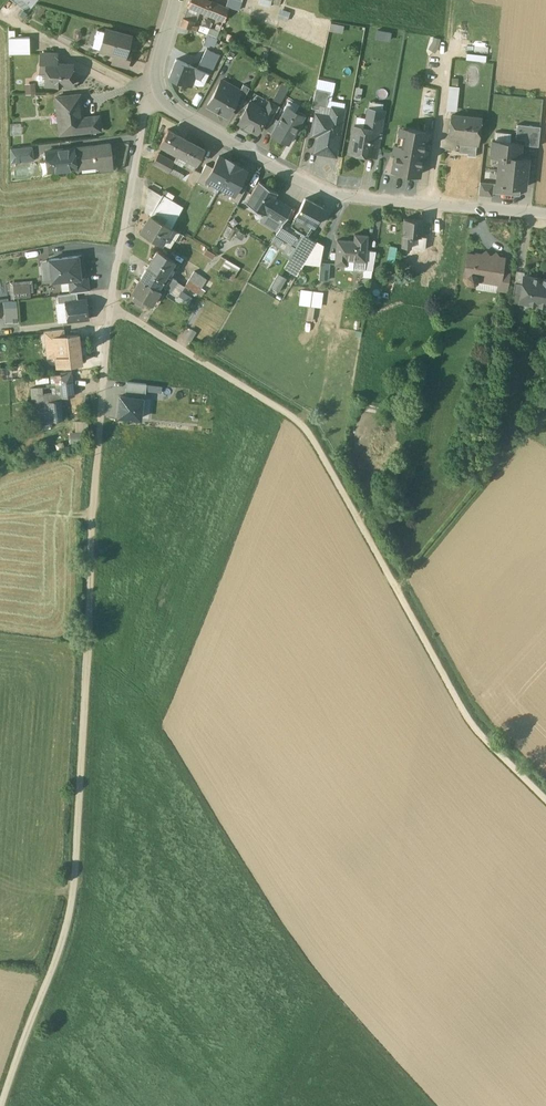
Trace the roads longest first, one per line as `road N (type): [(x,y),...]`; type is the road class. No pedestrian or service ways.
road 1 (track): [(5,1105),(74,891),(100,443)]
road 2 (track): [(114,311),(302,426),(482,738),(545,802)]
road 3 (residential): [(152,98),(324,192),(545,215)]
road 4 (residential): [(152,98),(121,259),(100,443)]
road 5 (track): [(399,593),(545,406)]

